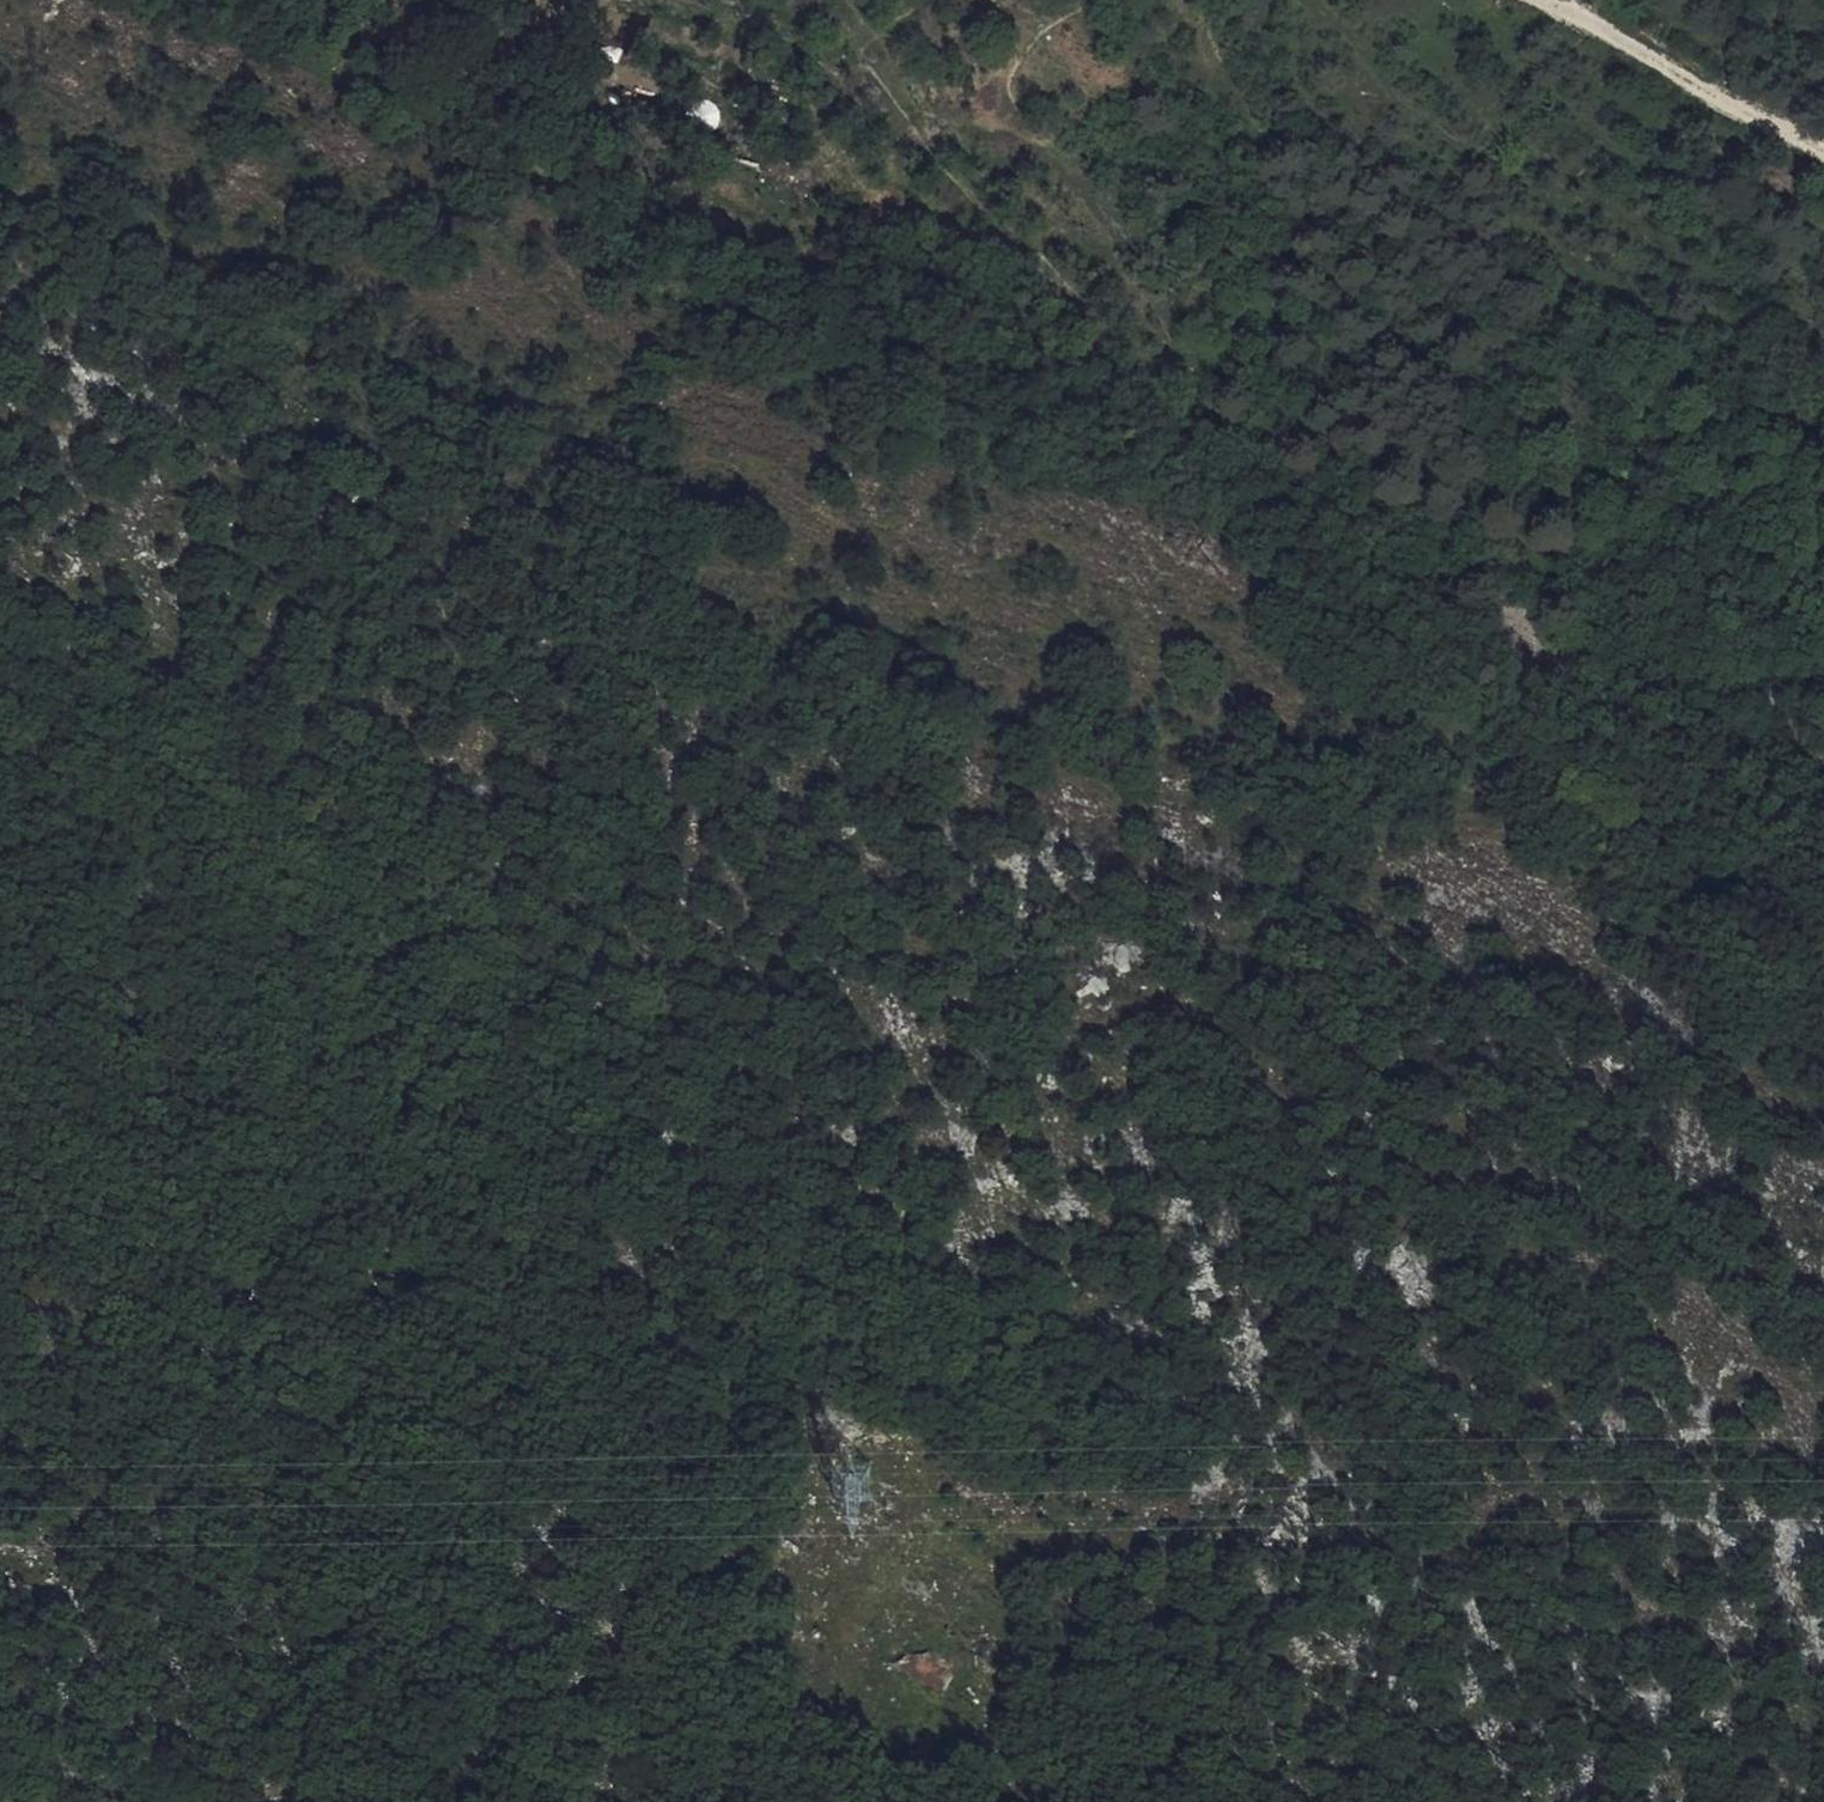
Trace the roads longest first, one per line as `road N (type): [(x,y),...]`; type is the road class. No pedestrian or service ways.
road 1 (track): [(1823,149),(1536,0)]

